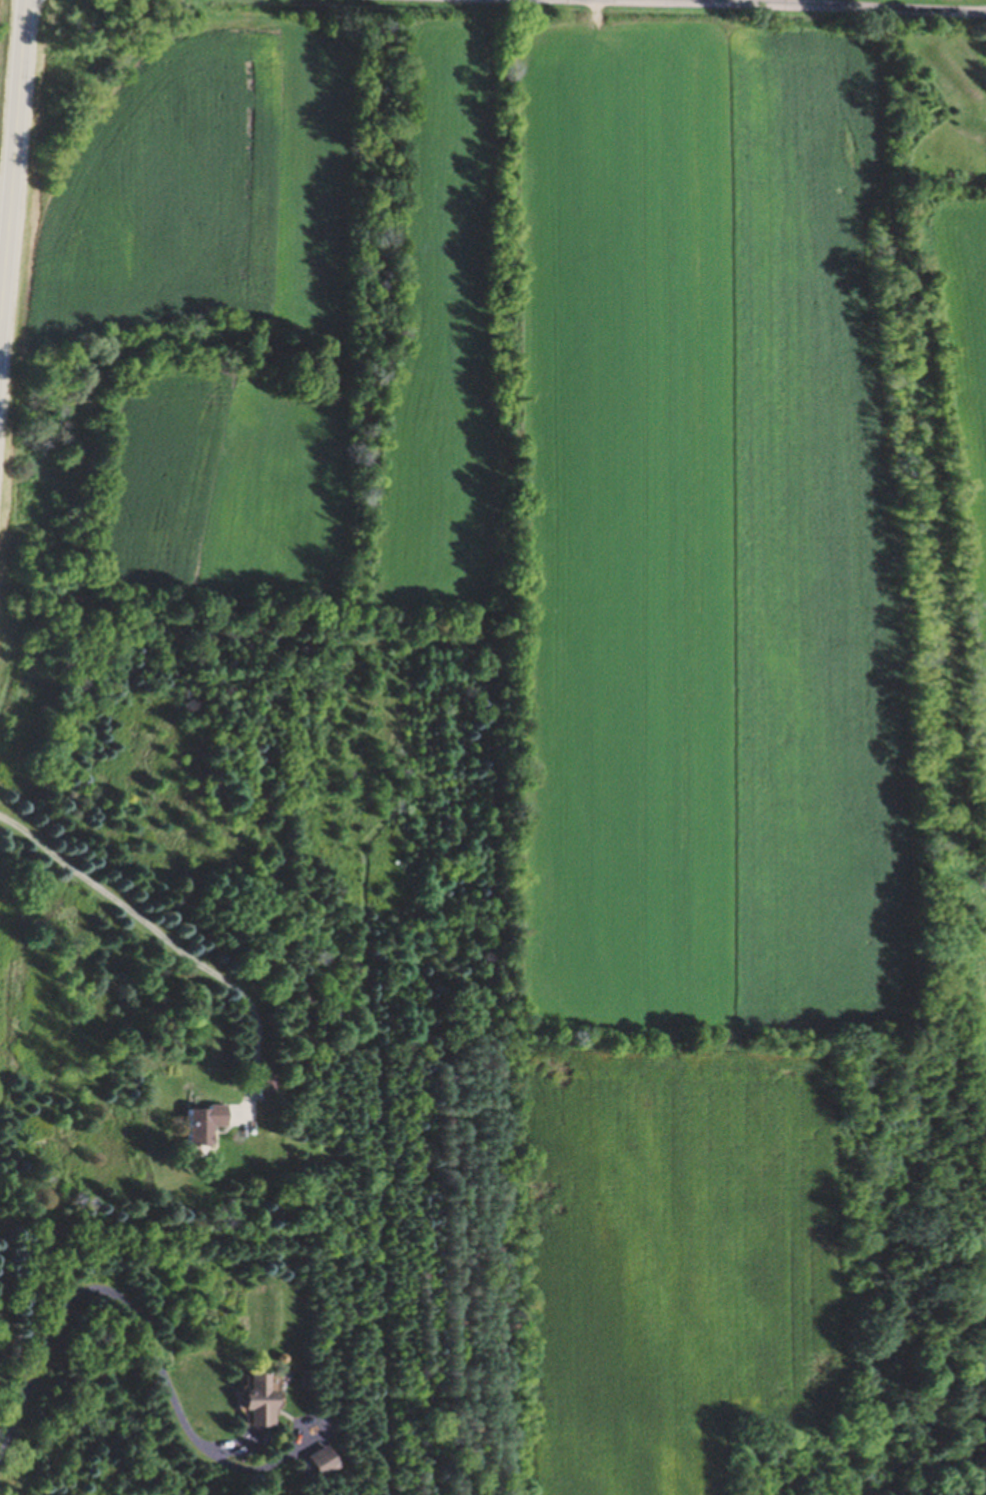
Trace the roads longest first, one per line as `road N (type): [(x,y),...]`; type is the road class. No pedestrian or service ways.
road 1 (residential): [(523,0),(985,16)]
road 2 (secondary): [(0,345),(28,0)]

